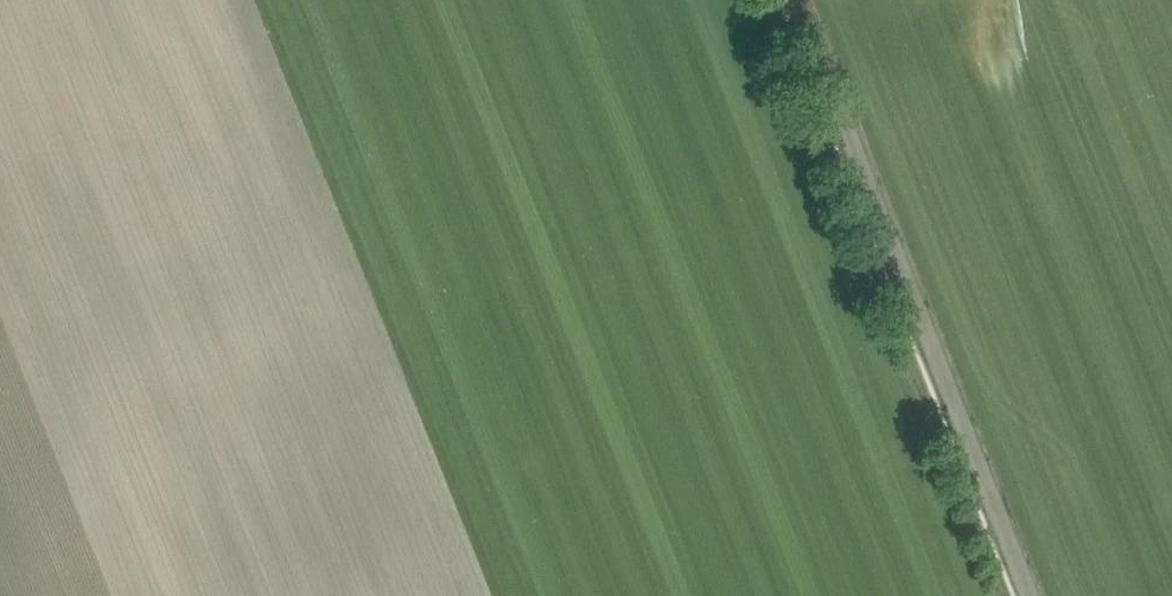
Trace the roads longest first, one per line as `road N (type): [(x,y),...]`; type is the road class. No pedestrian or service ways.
road 1 (track): [(1015,595),(777,0)]

